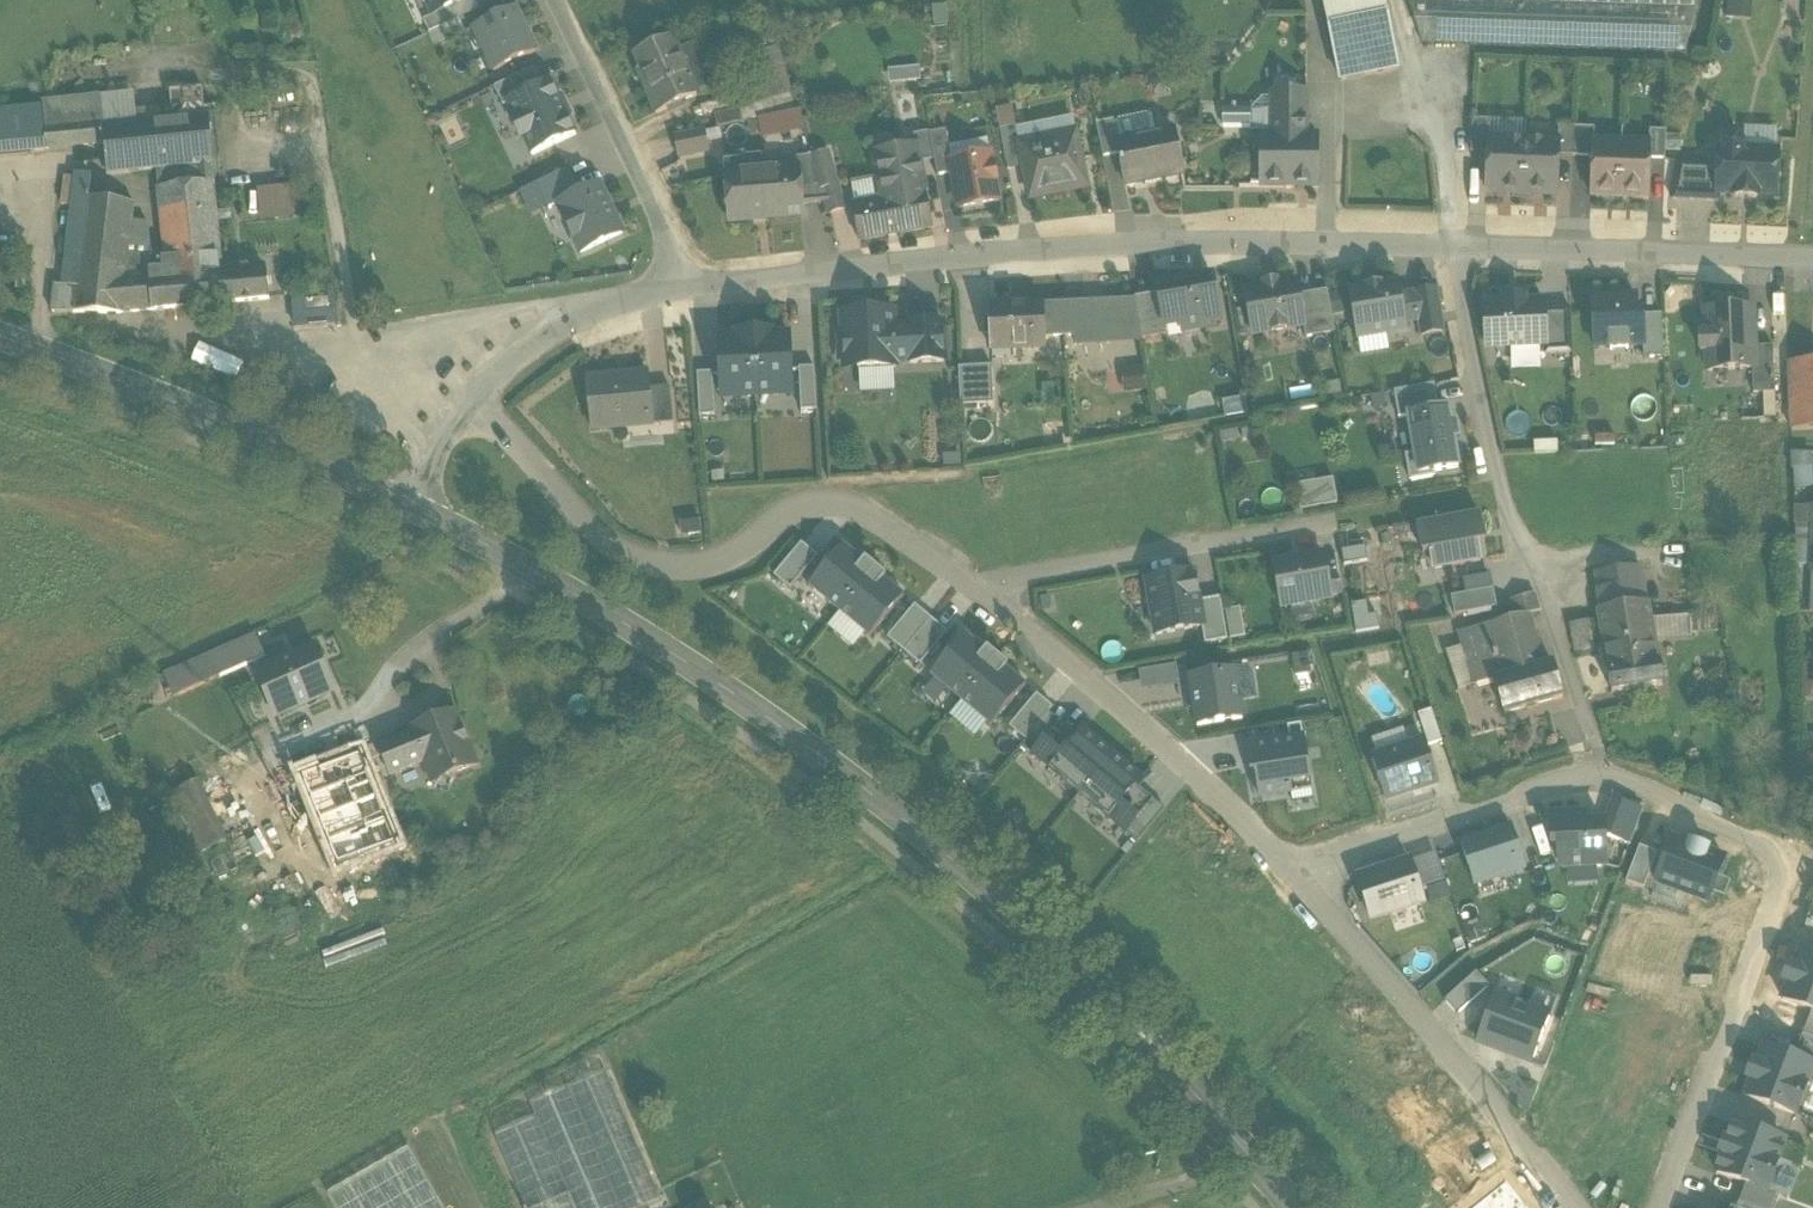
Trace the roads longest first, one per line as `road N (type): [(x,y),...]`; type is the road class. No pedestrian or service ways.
road 1 (secondary): [(416,511),(650,641),(907,825),(1056,952),(1291,1207)]
road 2 (residential): [(1447,242),(1155,238),(682,283)]
road 3 (residential): [(473,397),(600,538),(648,568),(686,569),(724,557),(795,506),(821,503),(859,509),(981,597)]
road 4 (residential): [(1659,1207),(1781,871),(1762,844),(1603,772)]
road 5 (residential): [(1447,242),(1500,482),(1603,772)]
road 6 (secondary): [(0,338),(243,428),(416,511)]
road 7 (residential): [(1291,878),(1574,1207)]
road 8 (residential): [(981,597),(1100,689),(1291,878)]
road 9 (residential): [(1812,256),(1447,242)]
road 10 (residential): [(1291,878),(1355,847),(1603,772)]
road 11 (residential): [(981,597),(1010,580),(1299,530)]
road 12 (residential): [(682,283),(552,0)]
road 13 (residential): [(682,283),(615,301),(554,330),(473,397)]
road 14 (residential): [(473,397),(429,462),(416,511)]

